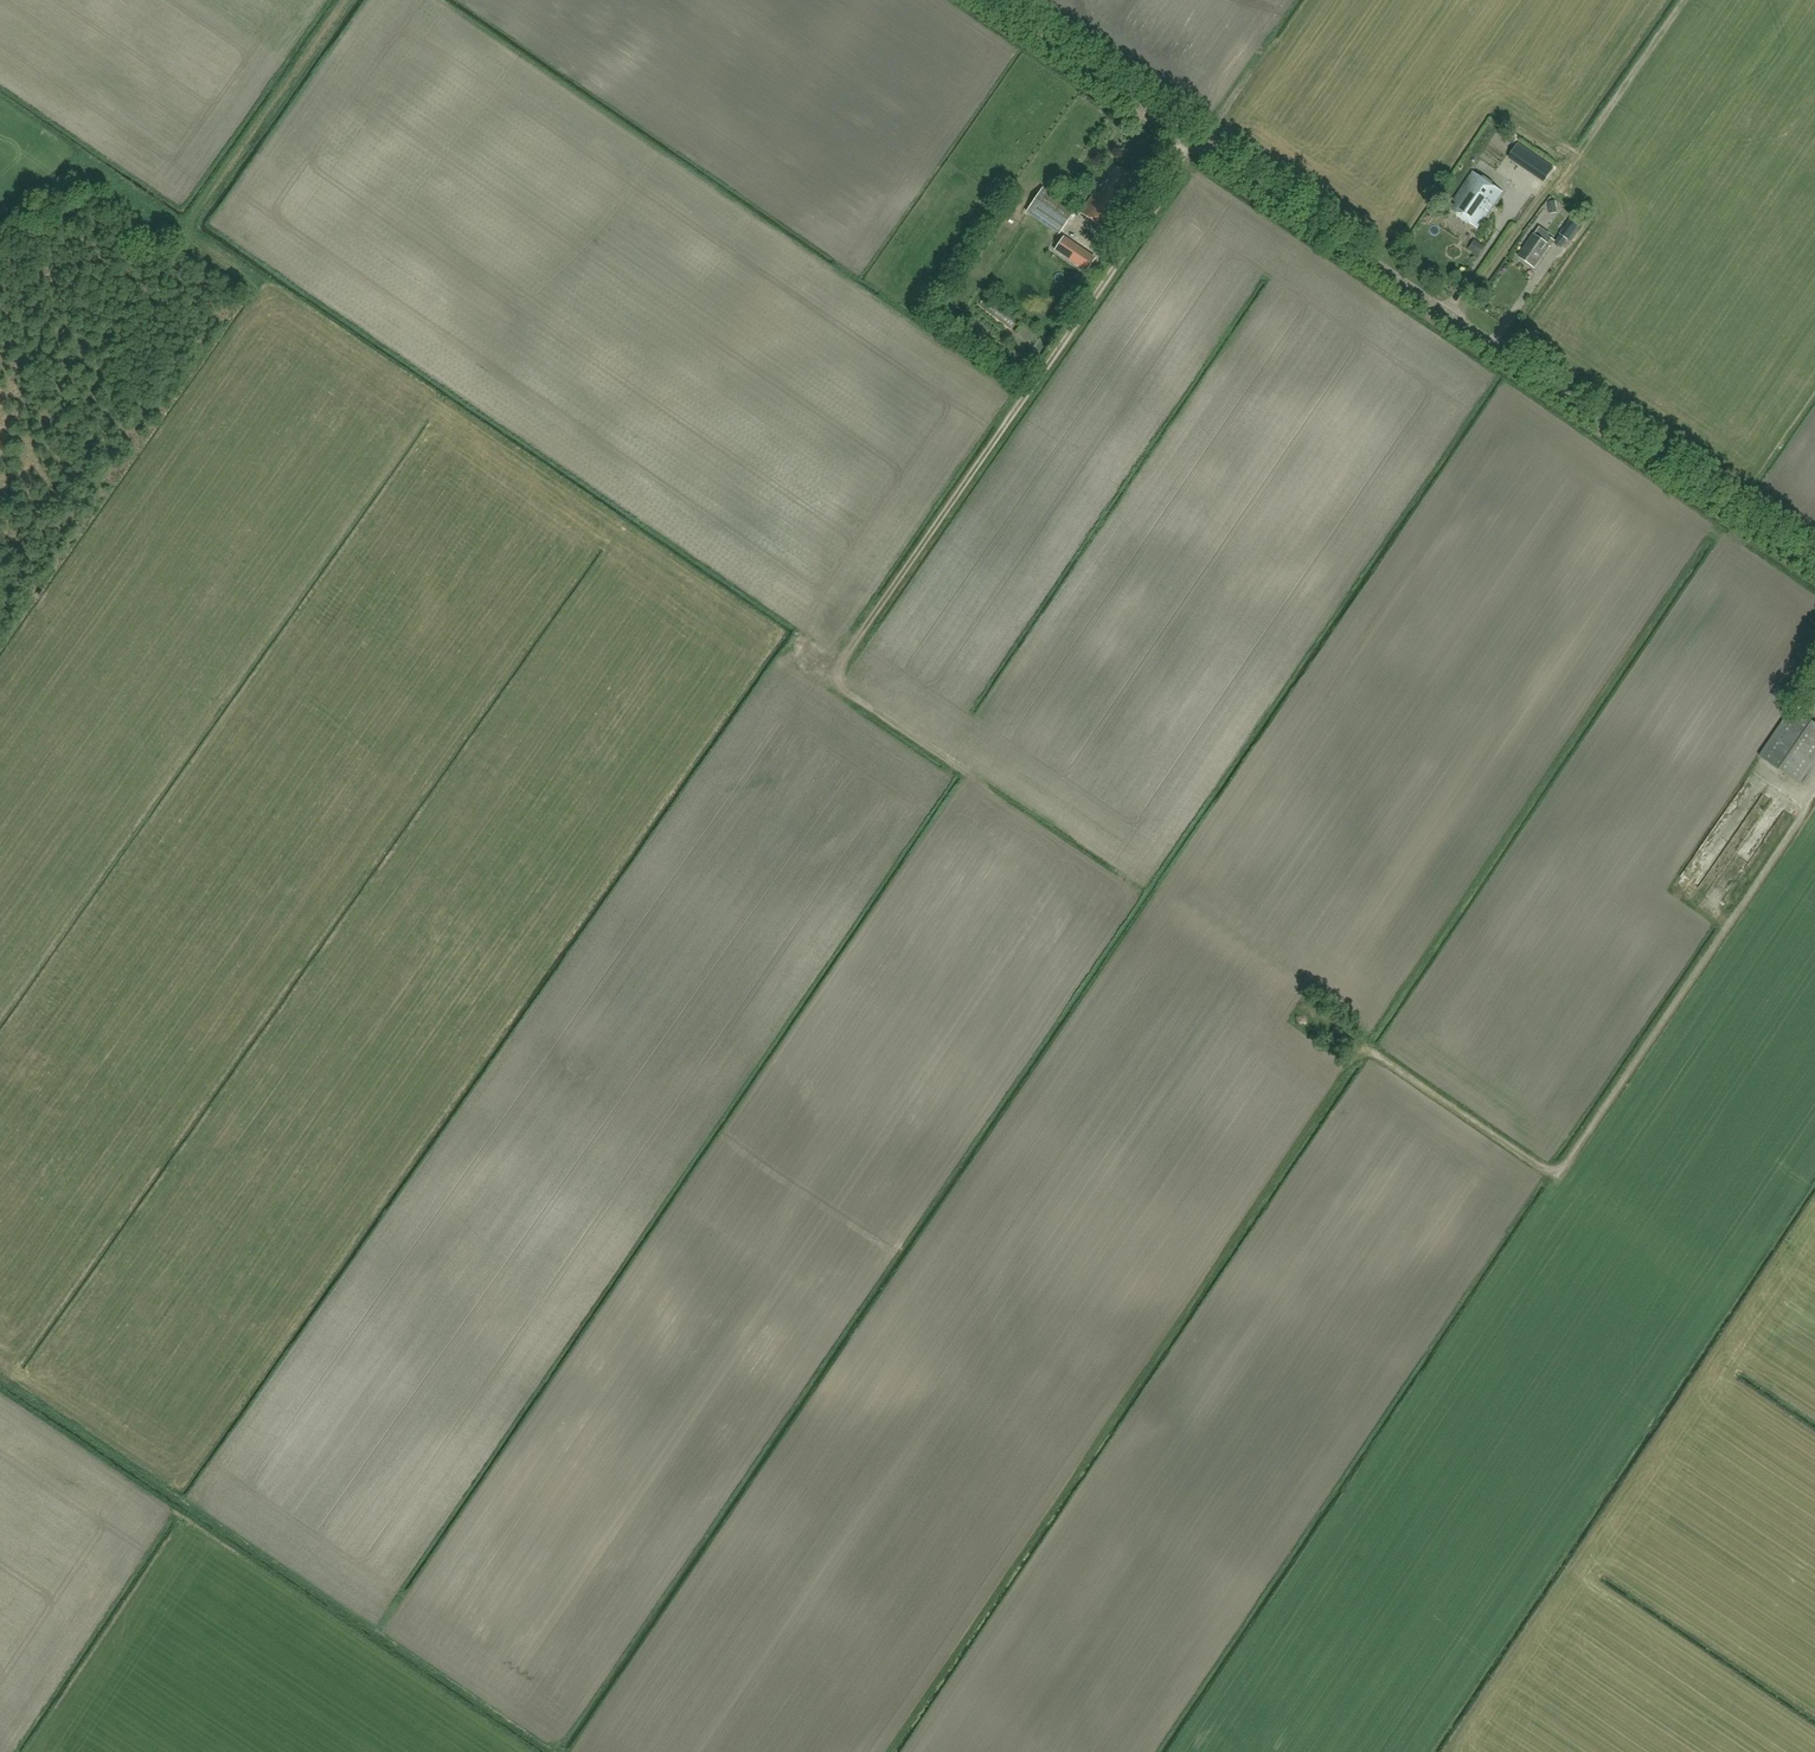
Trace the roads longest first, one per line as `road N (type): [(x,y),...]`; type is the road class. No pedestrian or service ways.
road 1 (unclassified): [(1814,568),(986,0)]

